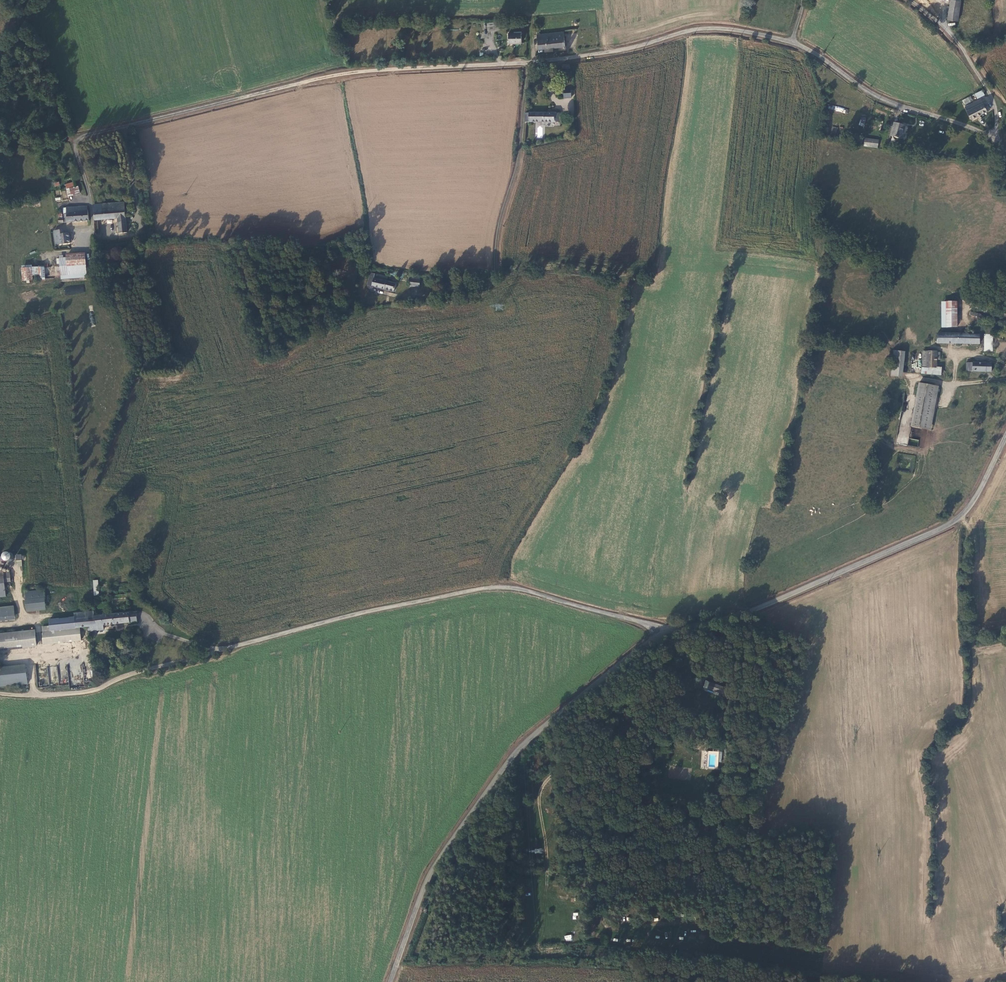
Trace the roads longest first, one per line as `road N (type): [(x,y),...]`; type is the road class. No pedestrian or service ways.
road 1 (unclassified): [(995,138),(865,89),(793,42),(696,29),(600,54),(359,72),(83,135),(75,148),(90,197)]
road 2 (unclassified): [(666,631),(497,587),(312,625),(78,693),(0,694)]
road 3 (tertiary): [(390,981),(434,870),(513,757),(666,631)]
road 4 (tertiary): [(666,631),(758,607),(948,525),(971,505),(1005,437)]
road 5 (unclassified): [(995,138),(987,87),(960,46),(908,0)]

